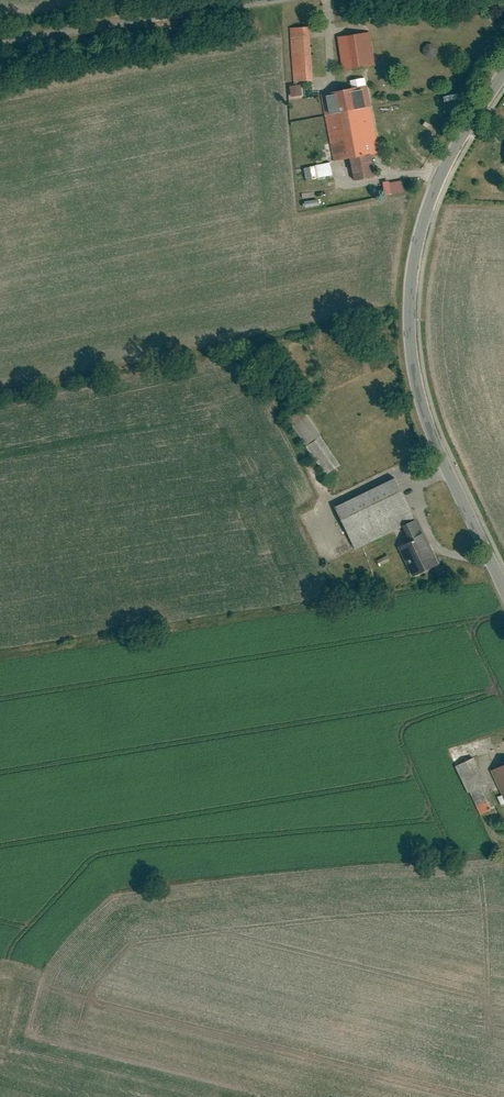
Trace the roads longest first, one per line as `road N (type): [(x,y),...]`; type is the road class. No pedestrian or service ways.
road 1 (tertiary): [(503,592),(427,421),(409,322),(423,218),(448,160),(503,73)]
road 2 (residential): [(0,48),(250,0)]

